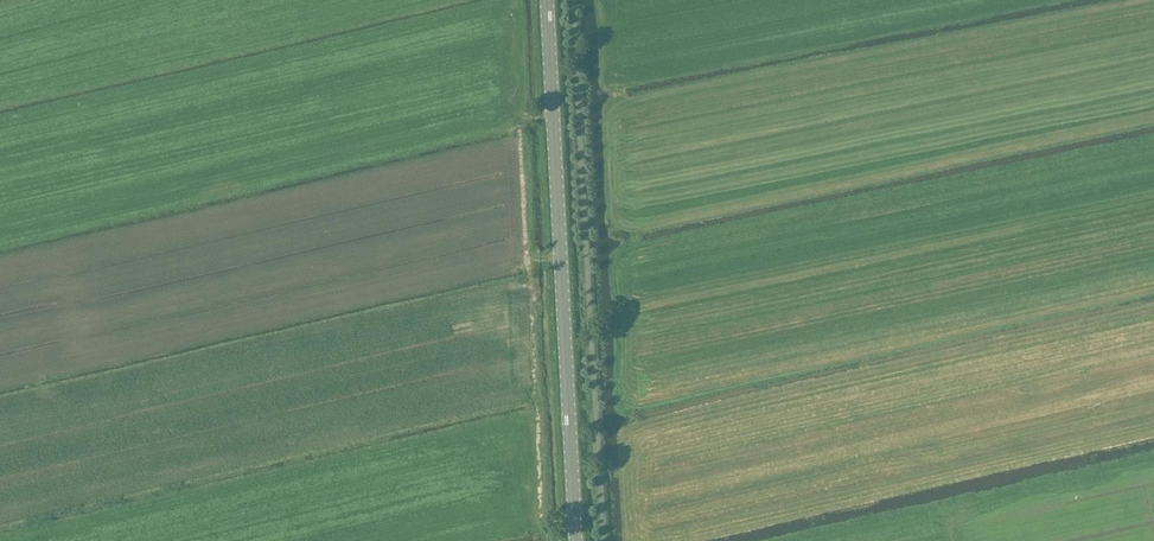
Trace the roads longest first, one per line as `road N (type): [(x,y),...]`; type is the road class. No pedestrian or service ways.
road 1 (unclassified): [(606,540),(576,0)]
road 2 (tertiary): [(577,540),(548,0)]

